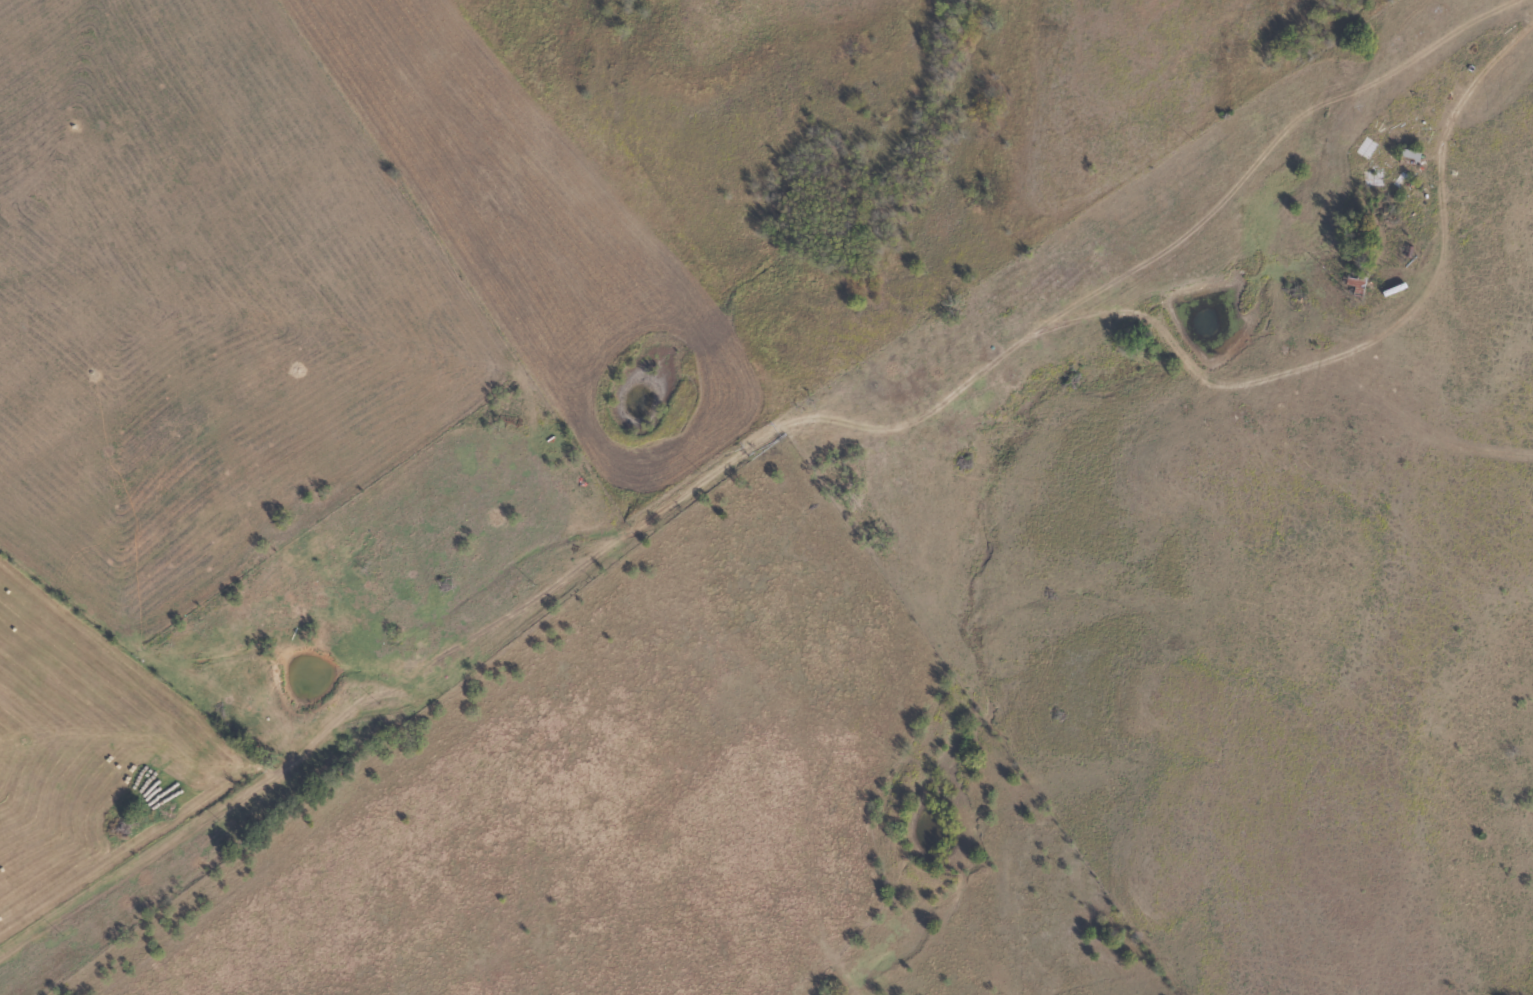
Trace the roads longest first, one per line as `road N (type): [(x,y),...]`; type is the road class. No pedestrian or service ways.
road 1 (residential): [(1429,317),(1440,138),(1532,41)]

